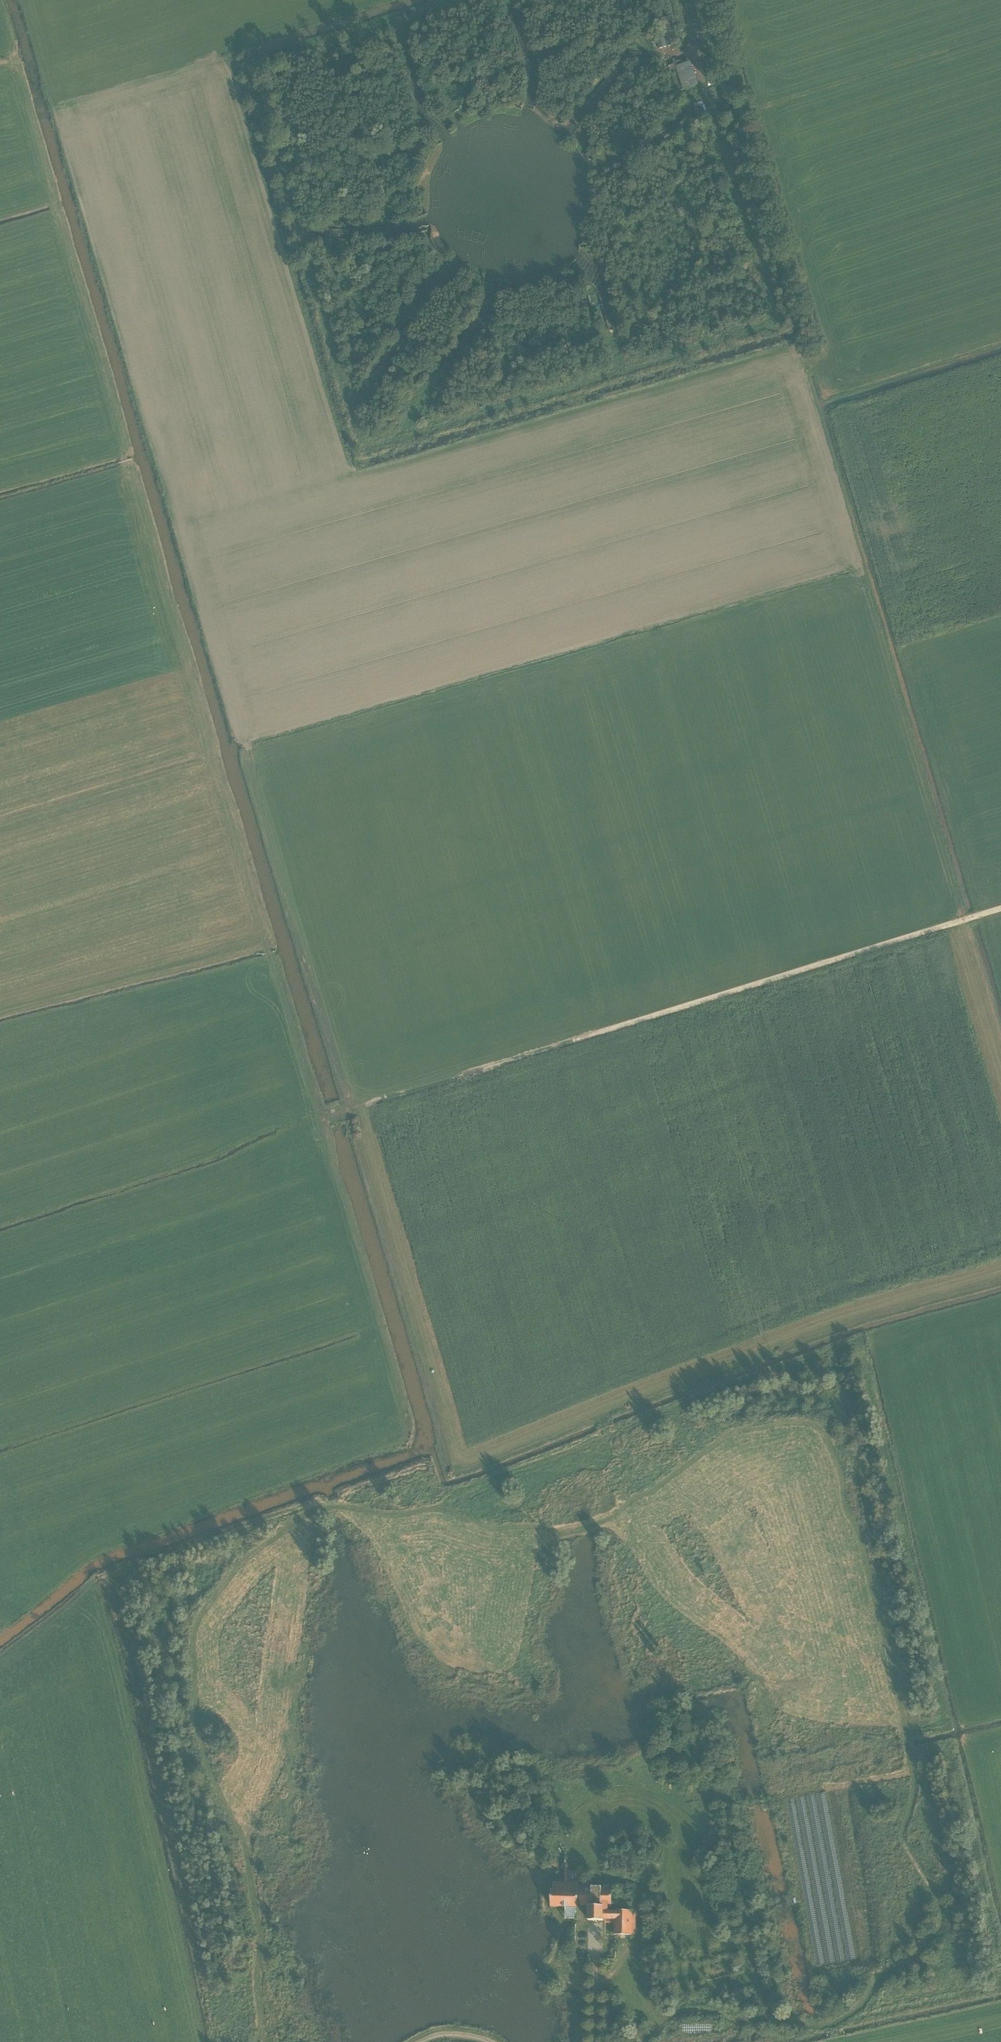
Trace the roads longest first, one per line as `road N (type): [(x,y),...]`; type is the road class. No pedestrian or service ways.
road 1 (track): [(464,0),(276,55),(252,72),(367,448),(774,322),(679,0)]
road 2 (track): [(1000,30),(720,119)]

